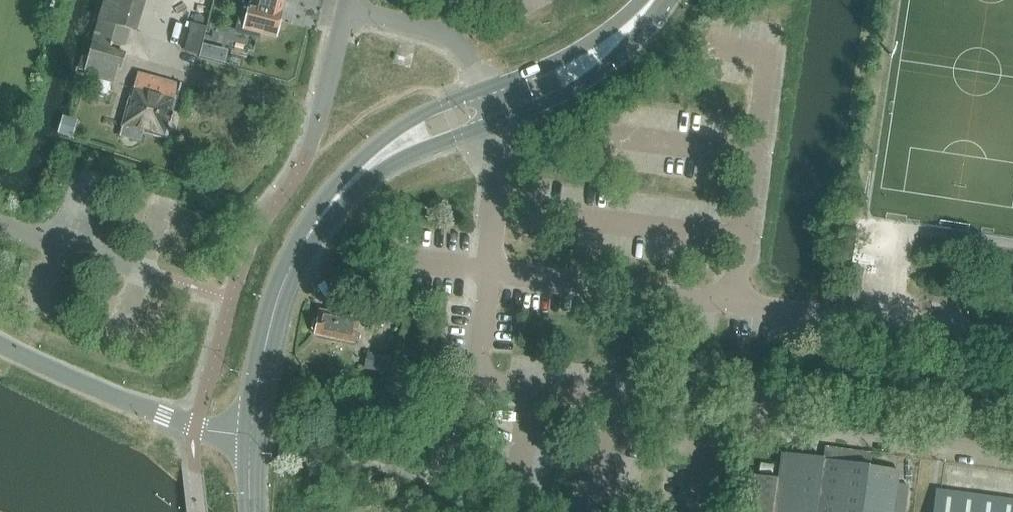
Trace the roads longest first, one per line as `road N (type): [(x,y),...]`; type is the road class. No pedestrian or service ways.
road 1 (unclassified): [(1012,454),(488,380),(480,359),(497,140),(484,107)]
road 2 (tertiary): [(251,439),(270,326),(307,239),(393,149),(484,107)]
road 3 (residential): [(251,439),(100,394),(0,348)]
road 4 (tertiary): [(484,107),(585,61),(652,0)]
road 5 (unclassified): [(484,107),(470,65),(449,43),(343,11)]
road 6 (unclassified): [(309,149),(343,11)]

